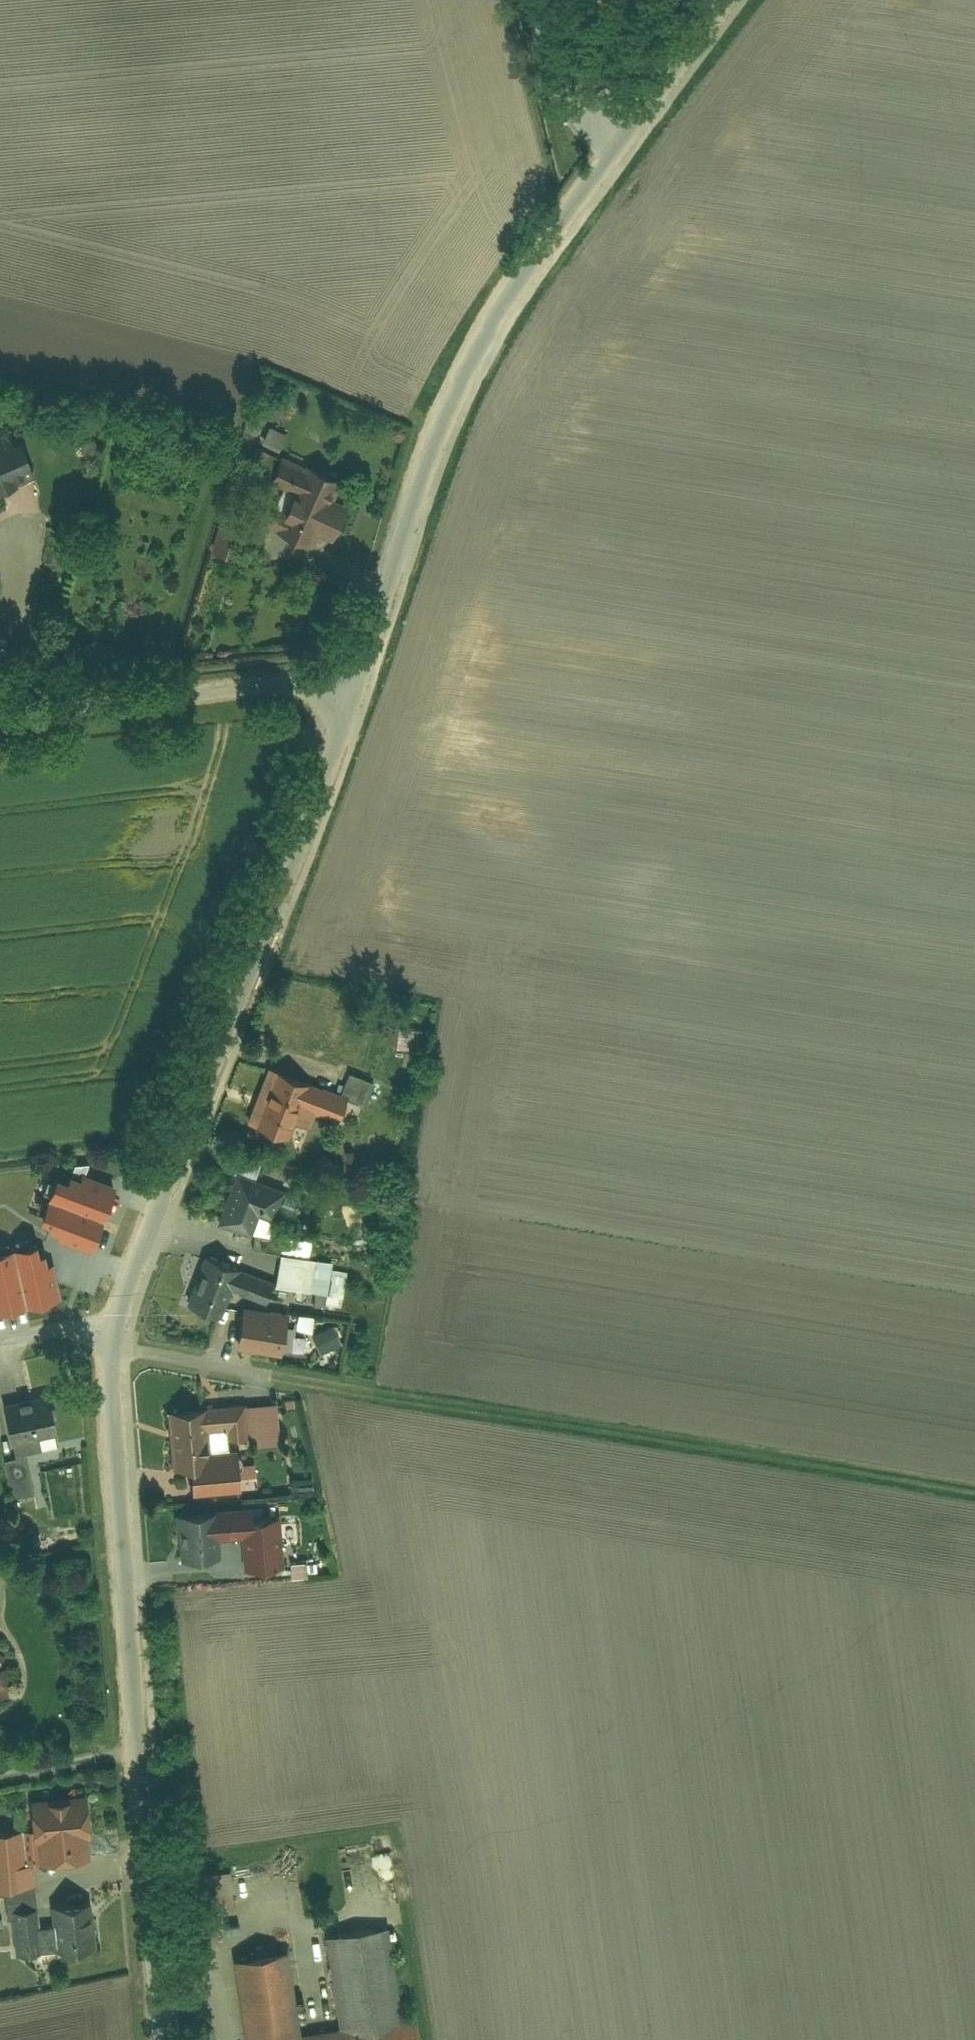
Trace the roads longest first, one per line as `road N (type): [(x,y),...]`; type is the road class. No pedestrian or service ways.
road 1 (residential): [(727,0),(510,296),(441,421),(355,688)]
road 2 (residential): [(159,2039),(110,1391),(118,1315)]
road 3 (residential): [(355,688),(118,1315)]
road 4 (residential): [(0,723),(355,688)]
road 5 (residential): [(118,1315),(0,1340)]

